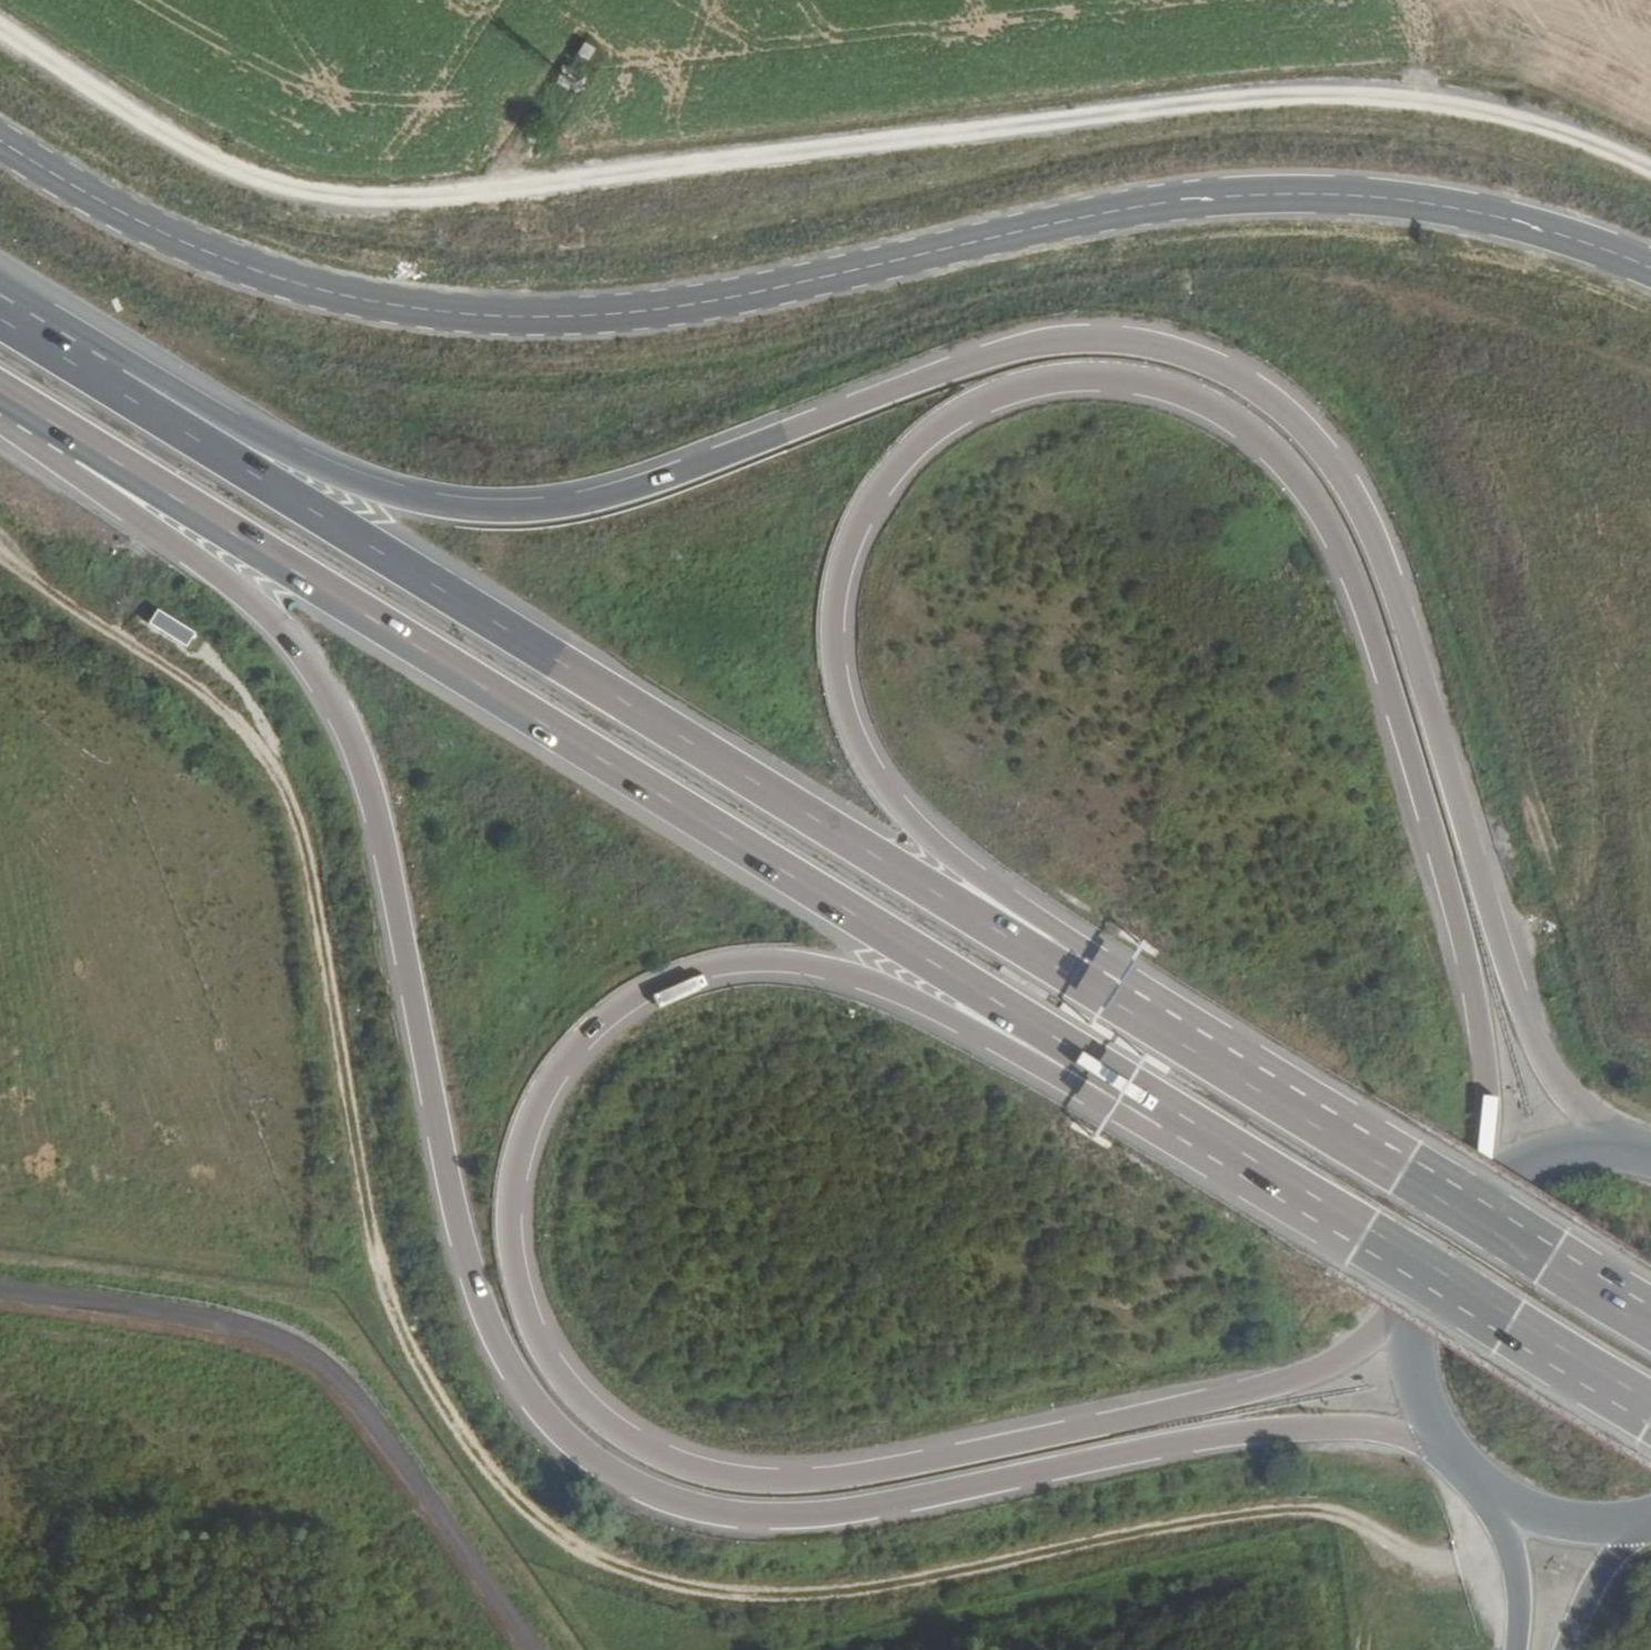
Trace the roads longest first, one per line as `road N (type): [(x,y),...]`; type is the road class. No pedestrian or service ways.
road 1 (track): [(0,554),(233,709),(285,781),(310,866),(387,1282),(441,1411),(525,1508),(631,1579),(755,1599),(886,1591),(1238,1511),(1342,1519),(1430,1559),(1504,1539)]
road 2 (trunk): [(79,448),(123,512),(235,598),(305,677),(351,766),(413,1093),(464,1302),(526,1417),(606,1476),(684,1502),(840,1508),(1237,1431),(1348,1425),(1430,1449)]
road 3 (trunk): [(1604,1141),(1561,1098),(1516,1015),(1391,587),(1315,444),(1256,395),(1168,345),(1065,333),(969,359),(734,448),(514,507),(430,499),(342,471),(251,427),(123,392)]
road 4 (trunk): [(1397,1321),(1342,1357),(1244,1387),(870,1470),(795,1477),(664,1451),(565,1384),(535,1333),(510,1251),(508,1186),(527,1101),(562,1047),(647,991),(702,972),(786,965),(858,977),(959,1020),(1078,1088),(1165,1116)]
road 5 (trunk): [(1081,973),(1031,914),(917,829),(855,753),(829,653),(827,602),(837,551),(893,457),(945,416),(1007,386),(1066,375),(1129,378),(1244,430),(1299,490),(1350,614),(1451,934),(1472,1054),(1472,1183)]
road 6 (track): [(1650,177),(1481,115),(1299,104),(496,202),(323,210),(232,188),(0,41)]
road 7 (tertiary): [(1650,269),(1576,238),(1429,203),(1236,193),(1093,209),(644,310),(549,317),(432,310),(307,284),(202,247),(0,141)]
road 8 (trunk): [(79,448),(1165,1116)]
road 9 (trunk): [(1081,973),(1017,941),(123,392)]
road 10 (trunk): [(1650,1324),(1081,973)]
road 11 (trunk): [(1165,1116),(1650,1414)]
road 12 (secondary): [(1489,1506),(1540,1528),(1595,1536),(1650,1528)]
road 13 (secondary): [(1472,1183),(1435,1222),(1409,1269),(1397,1321)]
road 14 (secondary): [(1562,1649),(1589,1591),(1650,1528)]
road 15 (secondary): [(1489,1506),(1504,1539),(1516,1649)]
road 16 (trunk): [(123,392),(0,317)]
road 17 (secondary): [(1604,1141),(1512,1159),(1472,1183)]
road 18 (secondary): [(1397,1321),(1403,1388),(1430,1449)]

